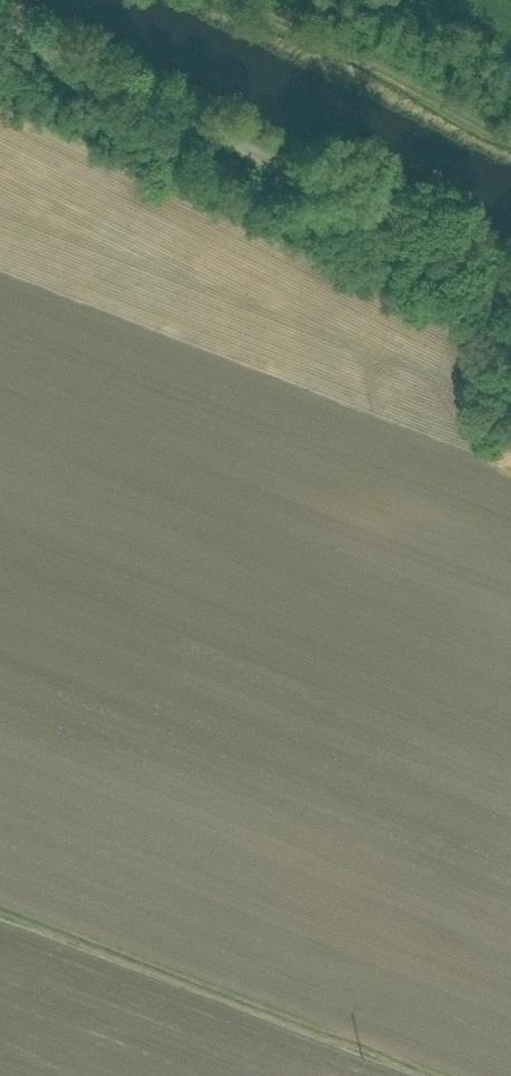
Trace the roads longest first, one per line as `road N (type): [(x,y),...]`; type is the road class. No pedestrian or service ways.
road 1 (unclassified): [(510,292),(0,40)]
road 2 (track): [(268,0),(510,118)]

